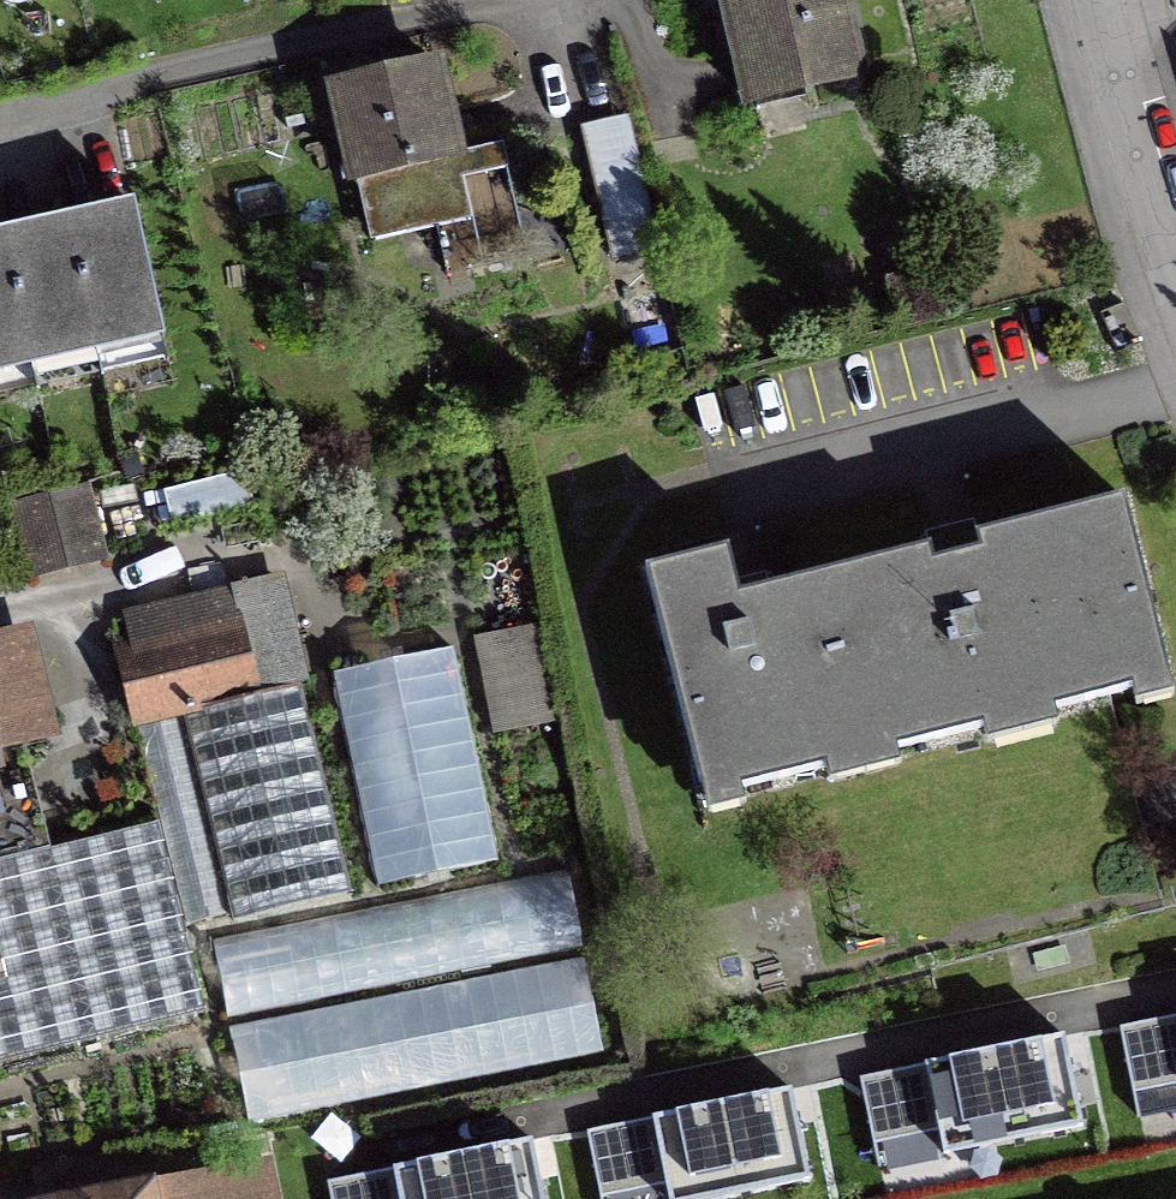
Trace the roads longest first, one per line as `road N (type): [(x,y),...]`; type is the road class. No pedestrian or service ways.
road 1 (residential): [(1175,238),(1102,23)]

